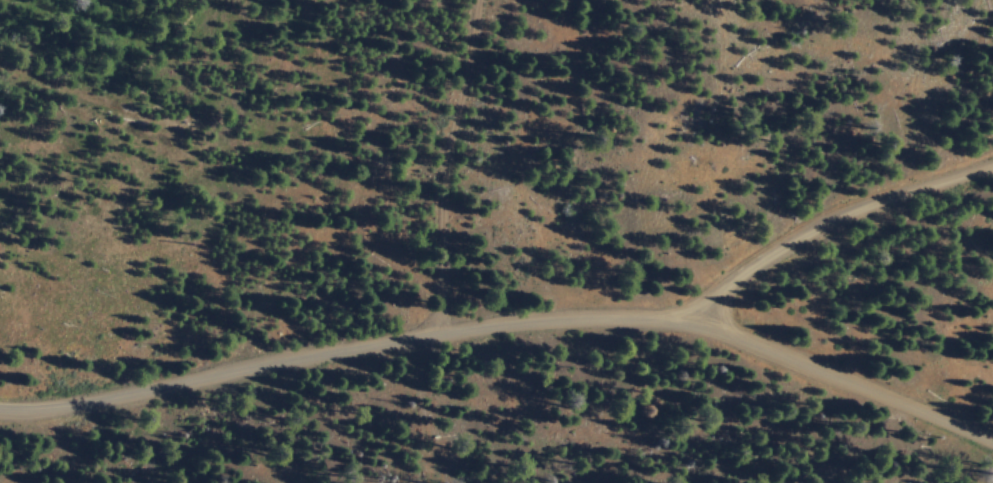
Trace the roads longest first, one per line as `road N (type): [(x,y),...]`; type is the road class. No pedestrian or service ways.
road 1 (residential): [(992,446),(795,370),(693,319),(566,317),(294,352),(165,388),(0,413)]
road 2 (track): [(992,158),(946,181),(844,205),(774,245),(693,319)]
road 3 (track): [(487,0),(429,246),(431,334)]

